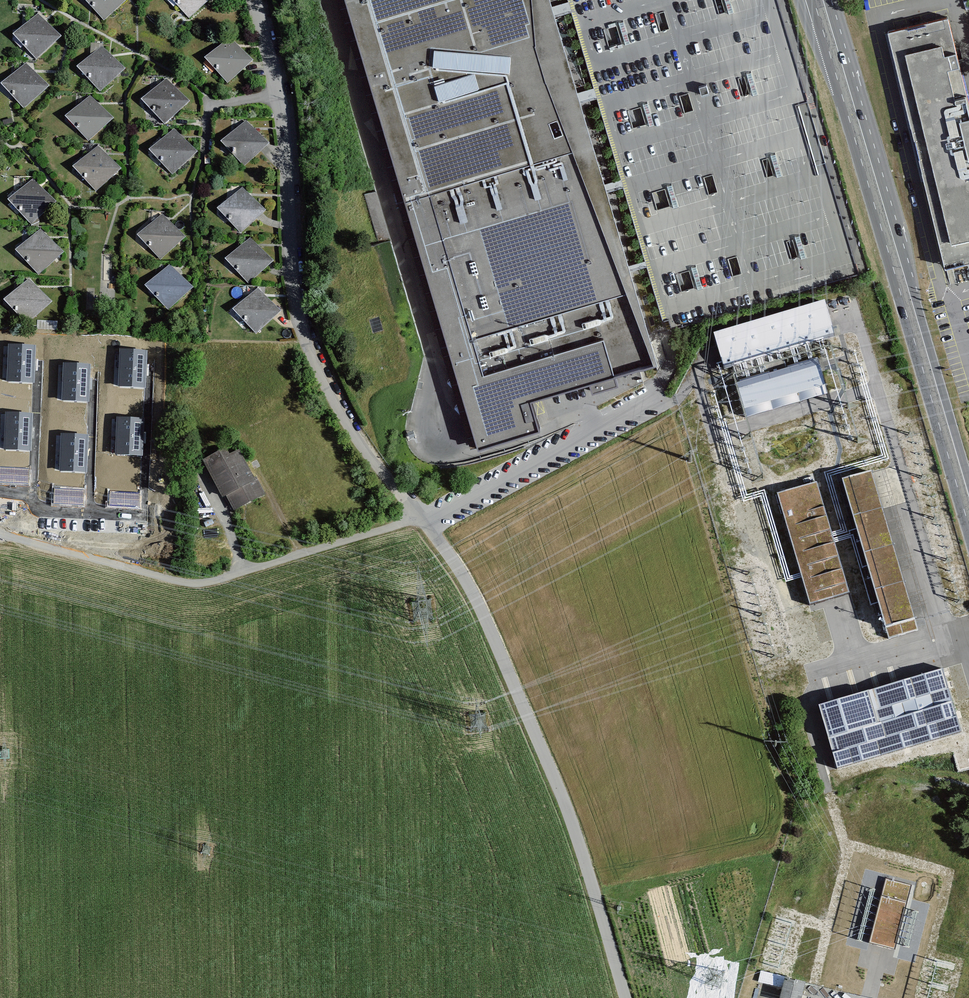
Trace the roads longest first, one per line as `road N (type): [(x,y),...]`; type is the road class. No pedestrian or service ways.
road 1 (residential): [(254,0),(280,101),(291,269),(307,346),(369,454),(421,518)]
road 2 (residential): [(421,518),(470,588),(504,661),(598,909),(623,997)]
road 3 (secondary): [(827,31),(968,499)]
road 4 (residential): [(0,535),(192,586),(421,518)]

